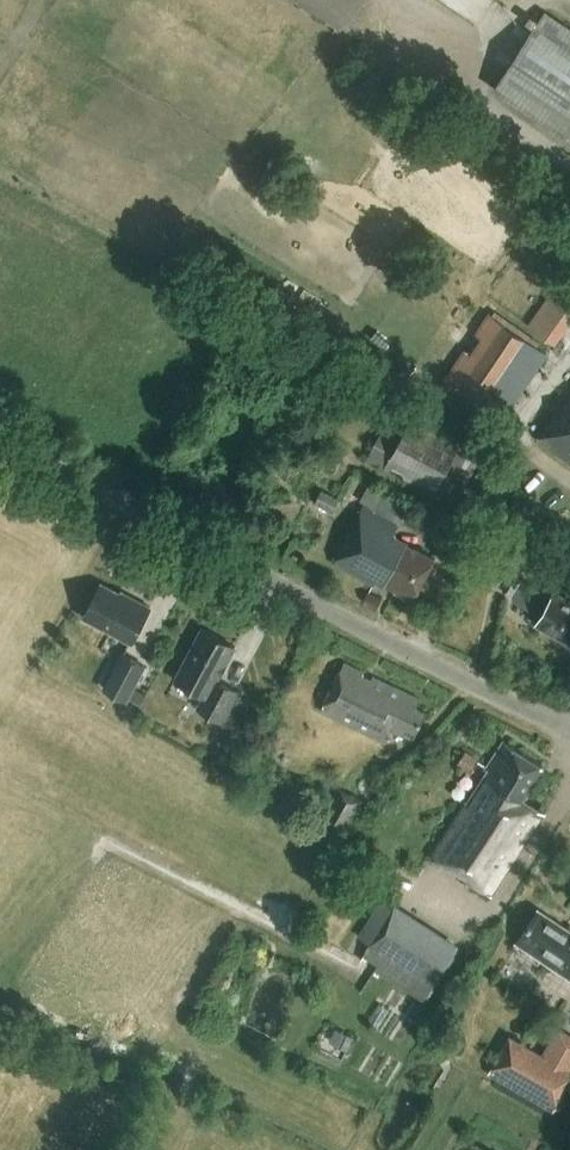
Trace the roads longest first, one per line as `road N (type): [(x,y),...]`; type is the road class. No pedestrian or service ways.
road 1 (unclassified): [(569,729),(0,437)]
road 2 (track): [(480,105),(356,20),(371,0)]

